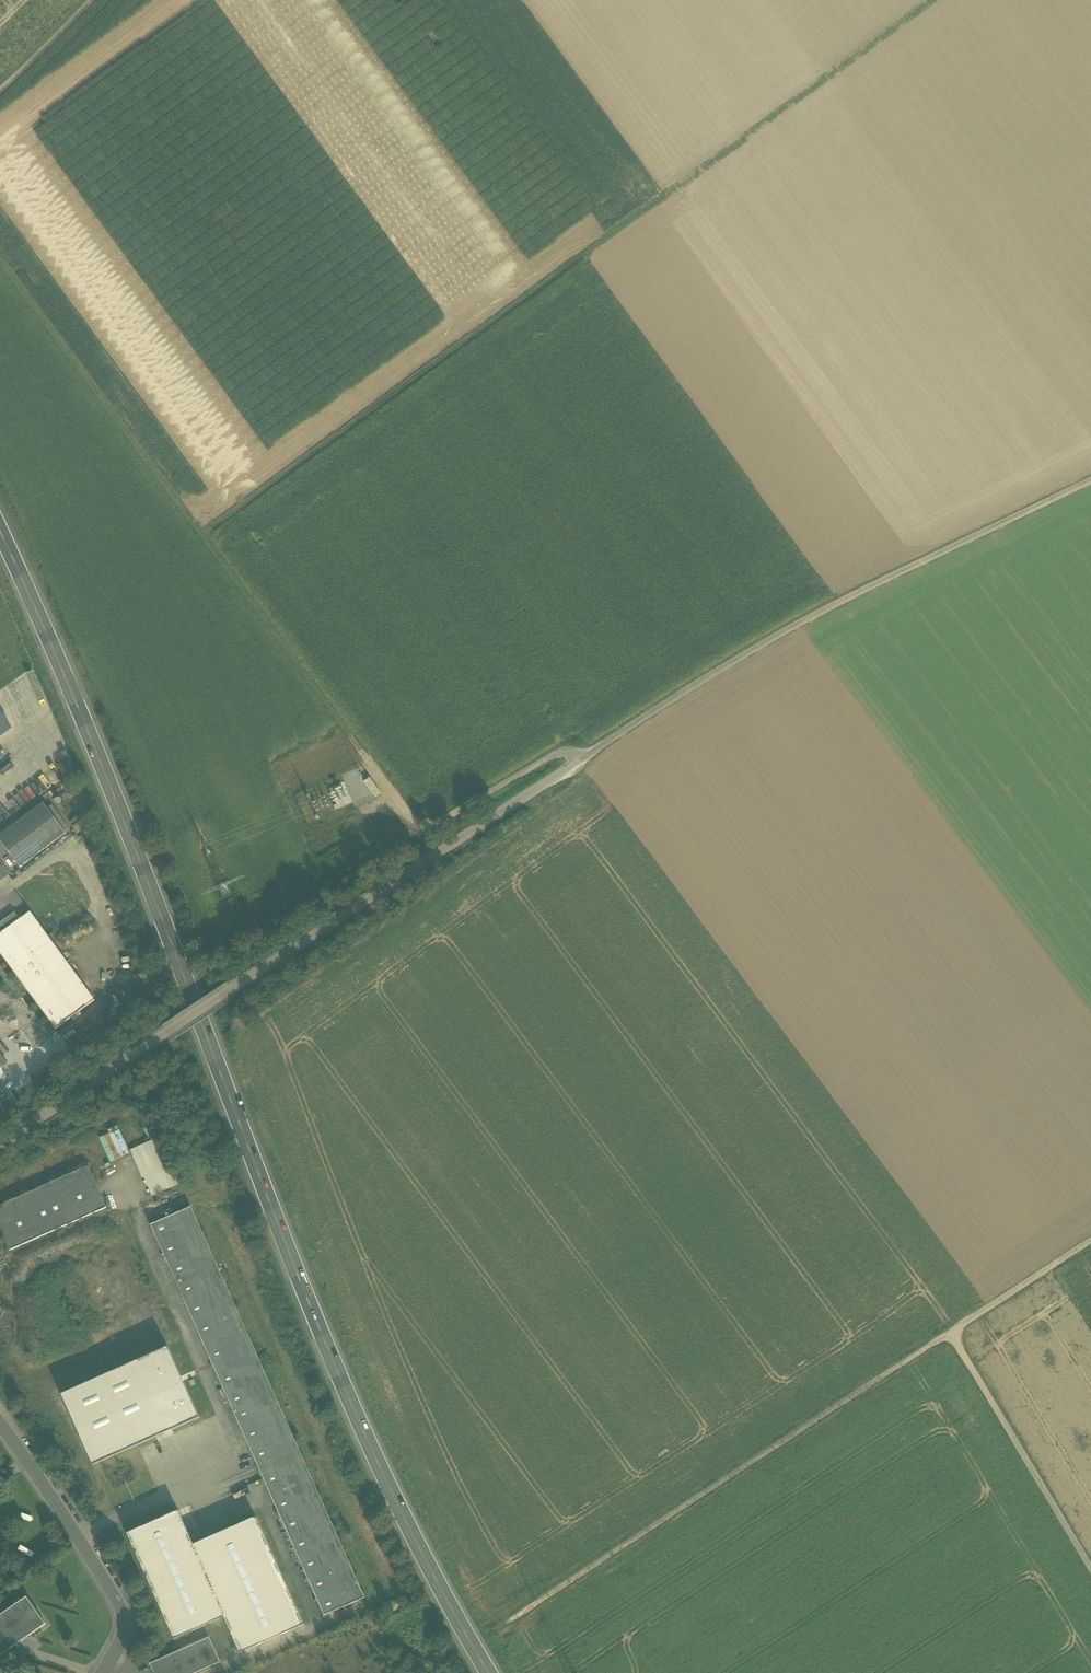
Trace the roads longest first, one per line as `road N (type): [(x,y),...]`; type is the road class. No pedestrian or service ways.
road 1 (primary): [(0,532),(90,738),(351,1404),(488,1672)]
road 2 (unclassified): [(166,1034),(817,614),(1090,481)]
road 3 (track): [(208,537),(932,0)]
road 4 (track): [(0,261),(412,818),(432,826)]
road 5 (track): [(950,1332),(507,1623)]
road 6 (residential): [(0,1424),(120,1607),(123,1635),(103,1672)]
road 7 (track): [(950,1332),(1090,1569)]
road 8 (residential): [(0,1147),(166,1034)]
road 9 (track): [(584,759),(558,752),(432,826)]
road 10 (track): [(1090,1240),(950,1332)]

